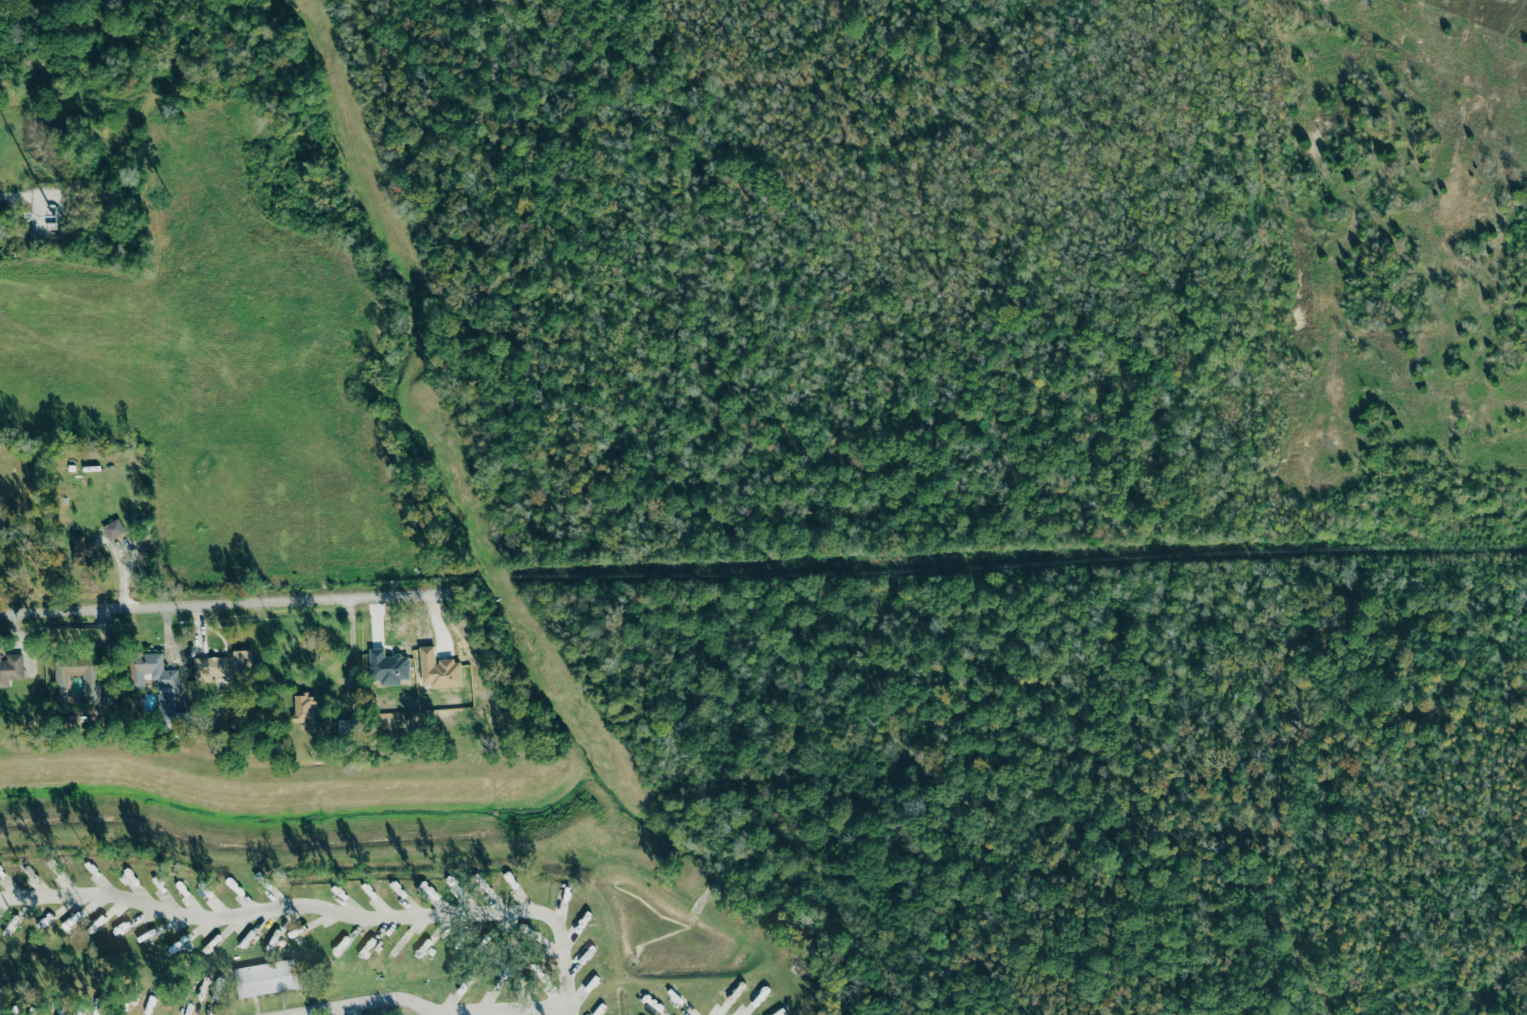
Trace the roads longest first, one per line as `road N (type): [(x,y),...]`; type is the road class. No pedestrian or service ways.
road 1 (residential): [(439,1014),(562,1004),(553,922),(529,911),(368,918),(301,905),(206,918),(103,896),(0,898)]
road 2 (residential): [(0,613),(463,593)]
road 3 (residential): [(424,1014),(389,998),(299,1014)]

